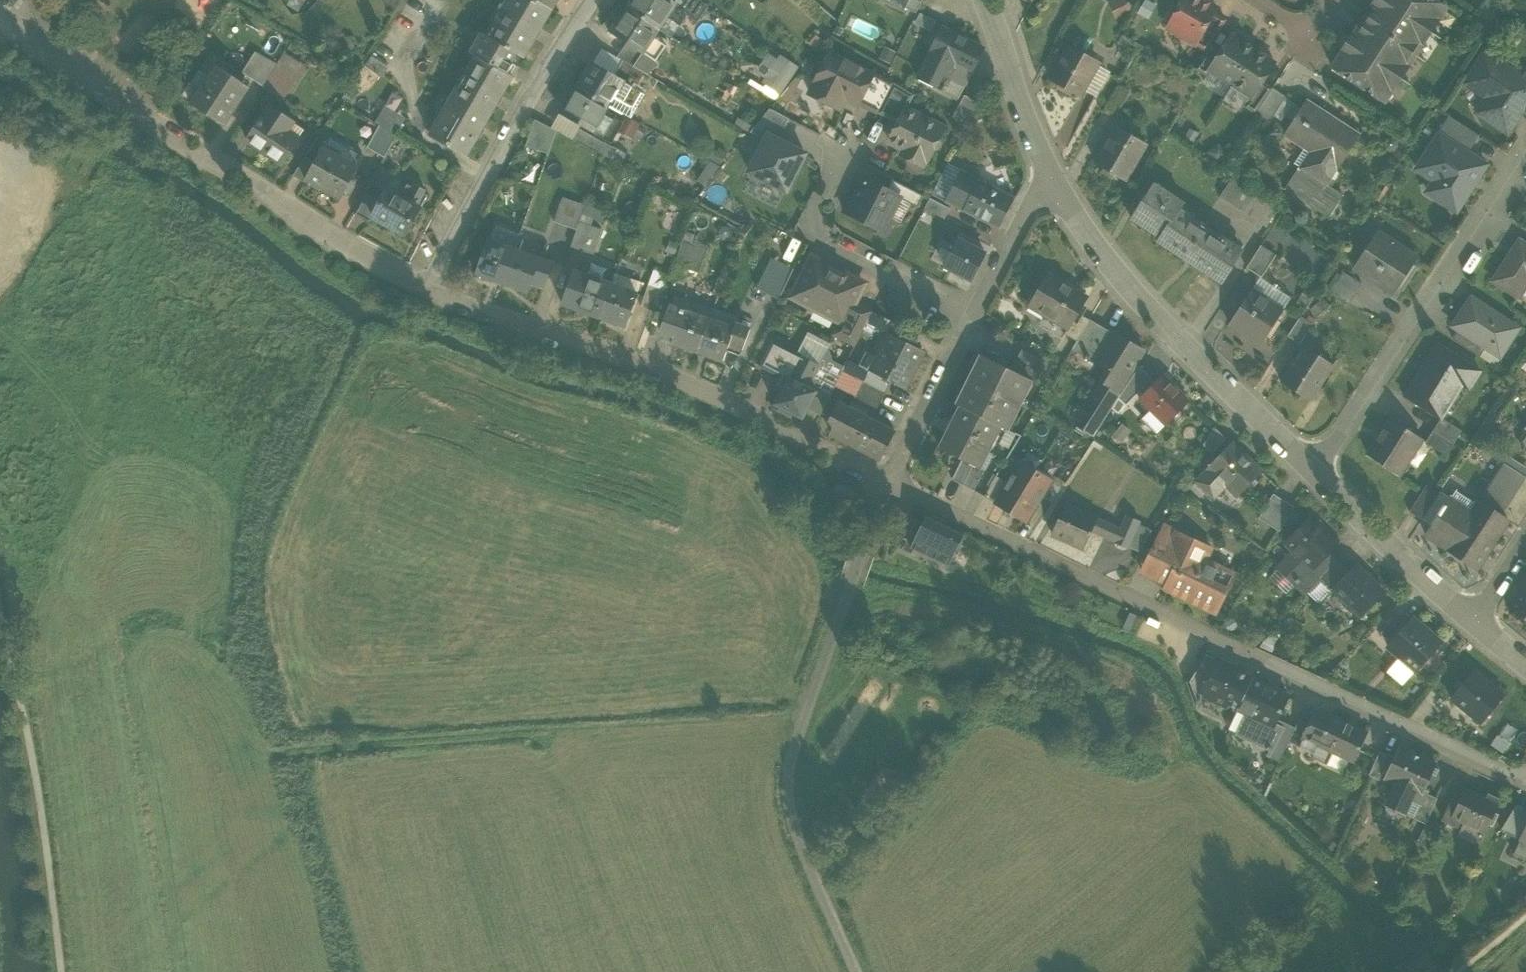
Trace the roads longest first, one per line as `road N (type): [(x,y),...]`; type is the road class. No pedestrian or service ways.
road 1 (residential): [(1525,783),(888,485)]
road 2 (track): [(248,761),(375,744),(804,718)]
road 3 (residential): [(888,485),(788,782),(801,844),(855,971)]
road 4 (residential): [(888,485),(709,396),(422,296)]
road 5 (residential): [(422,296),(0,35)]
road 6 (residential): [(1314,471),(1125,280),(1050,171)]
road 7 (residential): [(1525,152),(1314,471)]
road 8 (residential): [(590,0),(538,80),(422,296)]
road 9 (residential): [(974,310),(811,229),(851,149)]
road 10 (residential): [(1471,620),(1314,471)]
road 11 (residential): [(974,310),(888,485)]
road 12 (residential): [(1050,171),(986,0)]
road 13 (residential): [(1050,171),(974,310)]

